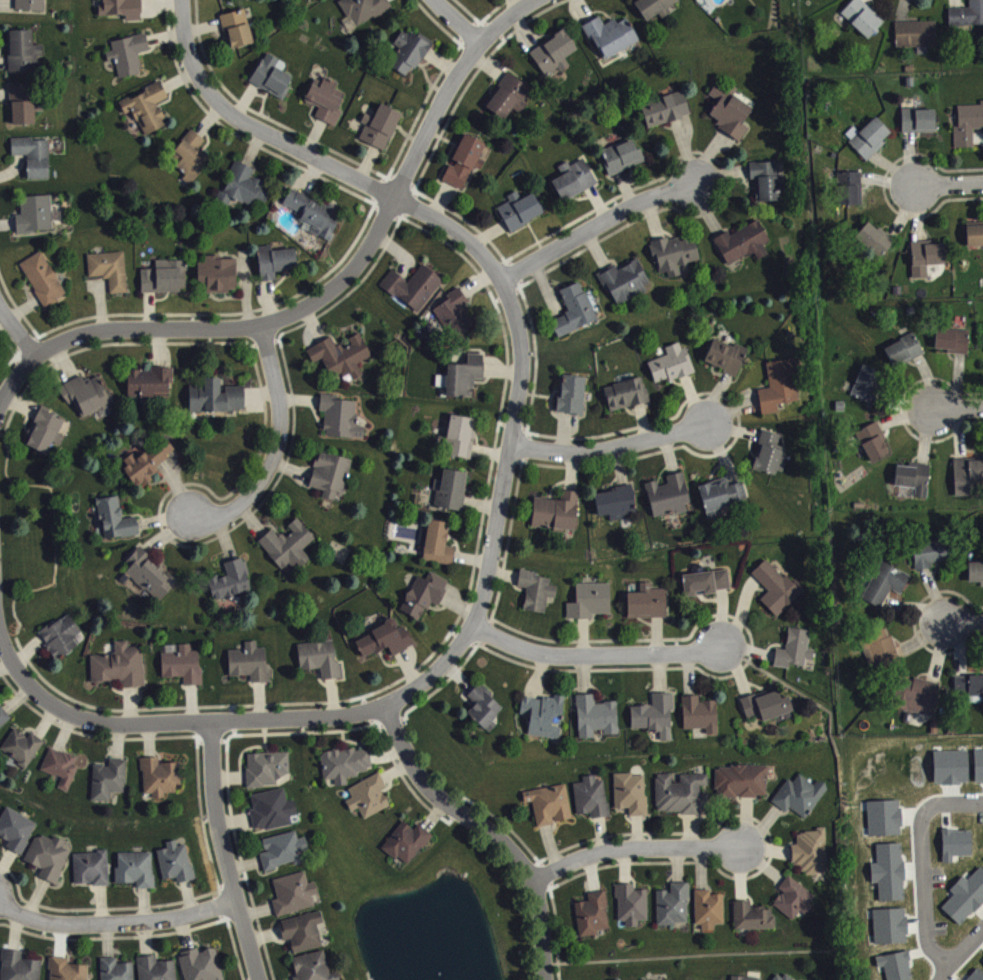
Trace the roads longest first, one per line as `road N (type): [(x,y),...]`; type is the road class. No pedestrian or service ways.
road 1 (residential): [(388,711),(439,672),(477,628),(525,356),(518,311),(477,245),(395,200)]
road 2 (residential): [(543,0),(517,14),(451,90),(359,263),(311,303),(264,327)]
road 3 (residential): [(0,637),(39,697),(81,724),(348,722),(388,711)]
road 4 (residential): [(388,711),(421,786),(495,830),(536,883),(550,979)]
road 5 (residential): [(395,200),(227,109),(197,75),(184,0)]
road 6 (residential): [(264,327),(87,335),(35,360),(0,423)]
road 7 (residential): [(210,725),(212,796),(259,979)]
road 8 (residential): [(477,628),(540,659),(683,657),(725,648)]
road 9 (residential): [(264,327),(285,402),(275,466),(246,504),(214,518),(189,517)]
road 10 (residential): [(237,903),(123,927),(32,921),(0,901)]
road 11 (residential): [(982,800),(933,805),(921,823),(927,939),(951,965)]
road 12 (residential): [(503,281),(696,182)]
road 13 (residential): [(536,883),(623,848),(742,851)]
road 14 (residential): [(513,449),(618,452),(704,427)]

